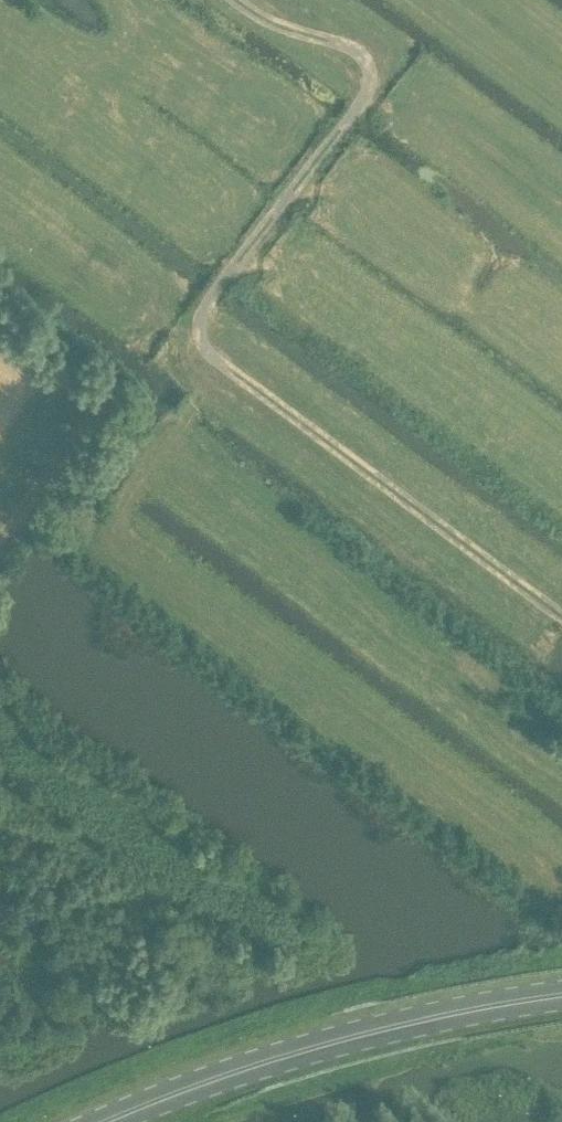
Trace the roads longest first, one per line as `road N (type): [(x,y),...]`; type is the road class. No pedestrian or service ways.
road 1 (primary): [(561,996),(336,1042),(105,1121)]

